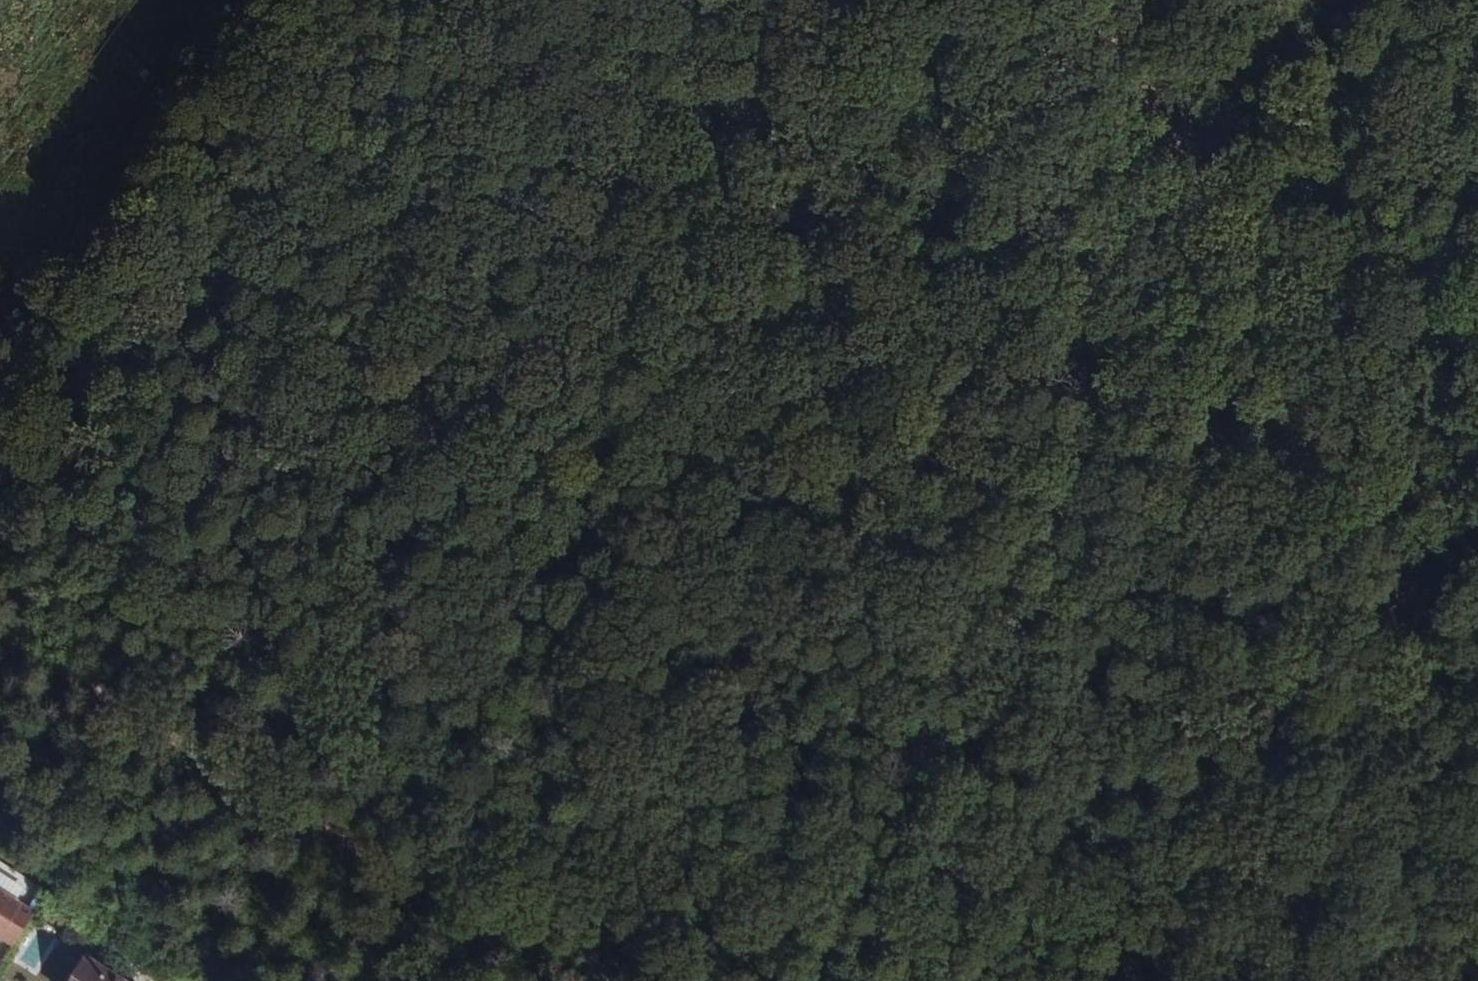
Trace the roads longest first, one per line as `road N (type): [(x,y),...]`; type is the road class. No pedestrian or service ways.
road 1 (track): [(1477,661),(1171,34)]
road 2 (track): [(0,625),(574,980)]
road 3 (track): [(0,455),(307,0)]
road 4 (track): [(1171,34),(1477,127)]

